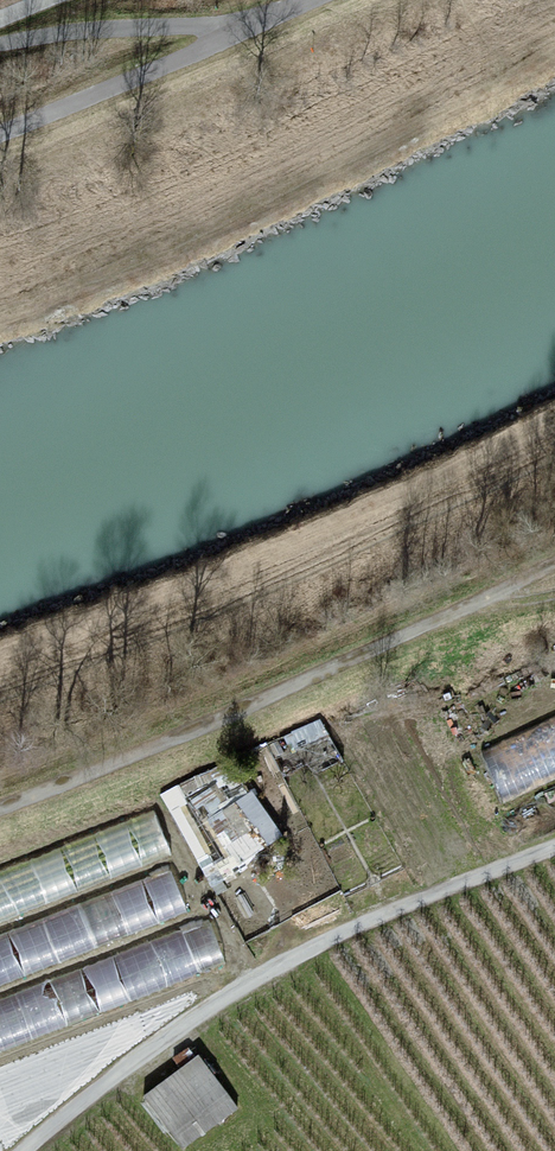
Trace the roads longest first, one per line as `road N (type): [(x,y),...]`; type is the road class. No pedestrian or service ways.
road 1 (unclassified): [(26,1150),(96,1089),(258,975),(554,849)]
road 2 (track): [(0,809),(131,764),(554,566)]
road 3 (track): [(0,133),(322,0)]
road 4 (residential): [(0,47),(98,31),(268,26)]

